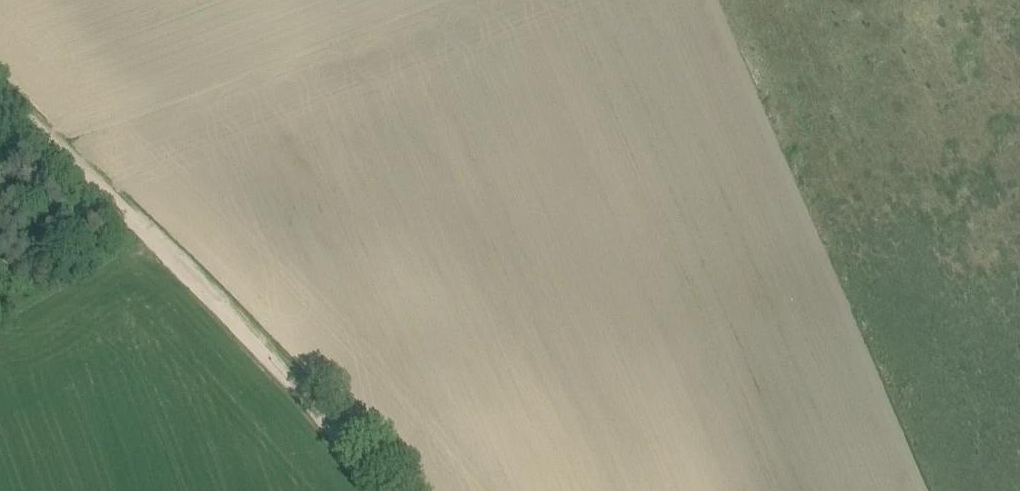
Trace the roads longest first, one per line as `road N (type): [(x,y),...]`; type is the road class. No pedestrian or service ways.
road 1 (track): [(0,92),(373,490)]

